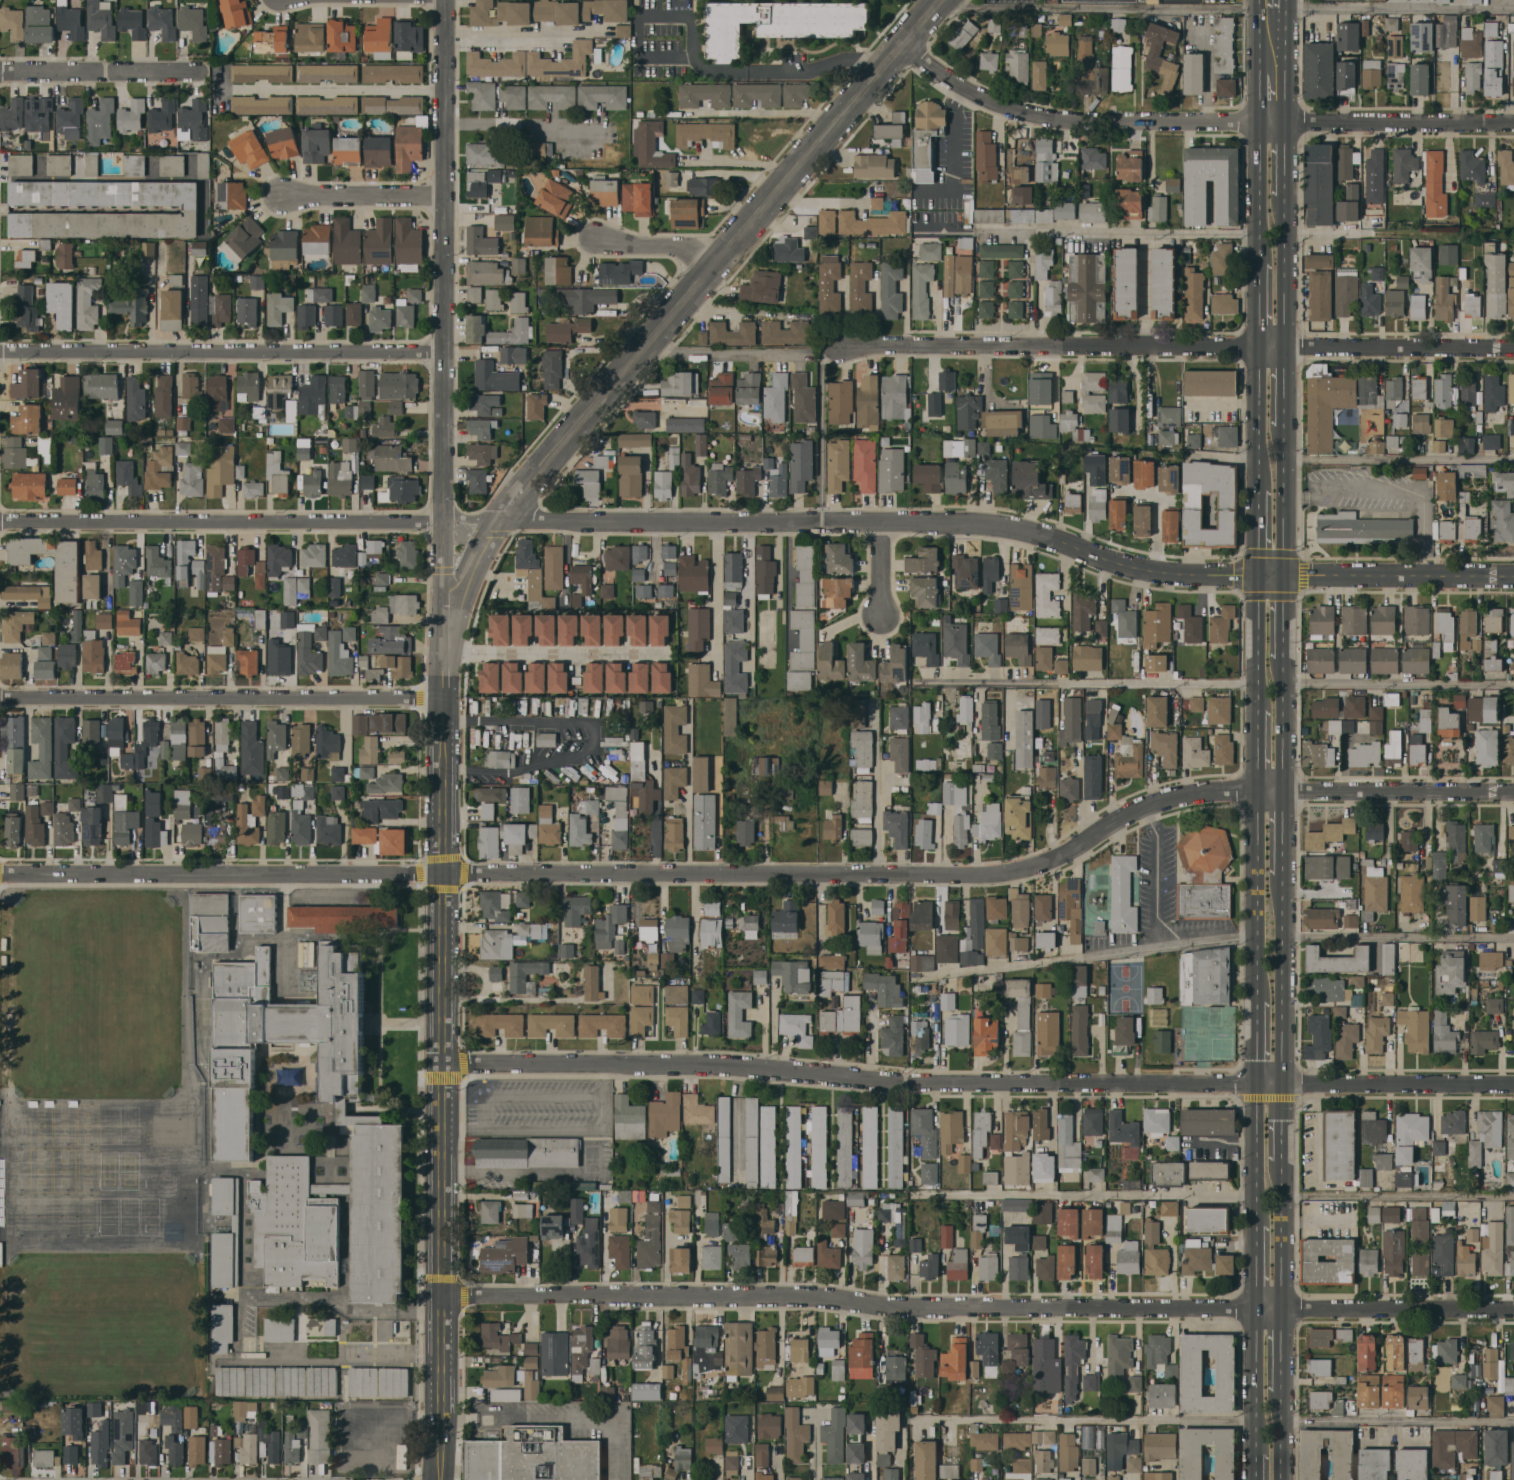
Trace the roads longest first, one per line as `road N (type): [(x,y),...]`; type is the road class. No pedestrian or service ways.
road 1 (residential): [(1513,789),(1283,787),(1161,801),(1028,867),(0,874)]
road 2 (residential): [(1513,1308),(886,1305),(830,1293),(441,1297)]
road 3 (residential): [(1513,1081),(903,1084),(732,1064),(444,1062)]
road 4 (tertiary): [(1513,575),(1162,572),(998,525),(499,521)]
road 5 (tertiary): [(443,522),(438,1479)]
road 6 (tertiary): [(940,0),(644,349),(527,474),(499,521)]
road 7 (residential): [(1513,346),(849,343)]
road 8 (residential): [(1513,121),(1051,118),(956,83),(905,40)]
road 9 (tertiary): [(444,0),(443,522)]
road 10 (residential): [(444,698),(0,698)]
road 11 (residential): [(443,522),(0,522)]
road 12 (residential): [(442,352),(0,350)]
road 13 (residential): [(444,90),(221,86)]
road 14 (primary): [(1256,788),(1255,992)]
road 15 (primary): [(1281,1079),(1282,887)]
road 16 (residential): [(443,193),(291,193)]
road 17 (primary): [(1284,573),(1284,429)]
road 18 (primary): [(1254,1077),(1255,1217)]
road 19 (primary): [(1286,345),(1286,207)]
road 20 (primary): [(1256,1307),(1256,1444)]
road 21 (primary): [(1261,120),(1259,256)]
road 22 (primary): [(1280,1307),(1280,1171)]
road 23 (primary): [(1257,574),(1256,707)]
road 24 (primary): [(1259,344),(1258,475)]
road 25 (residential): [(713,266),(685,247),(593,240)]
road 26 (primary): [(1283,787),(1283,663)]

